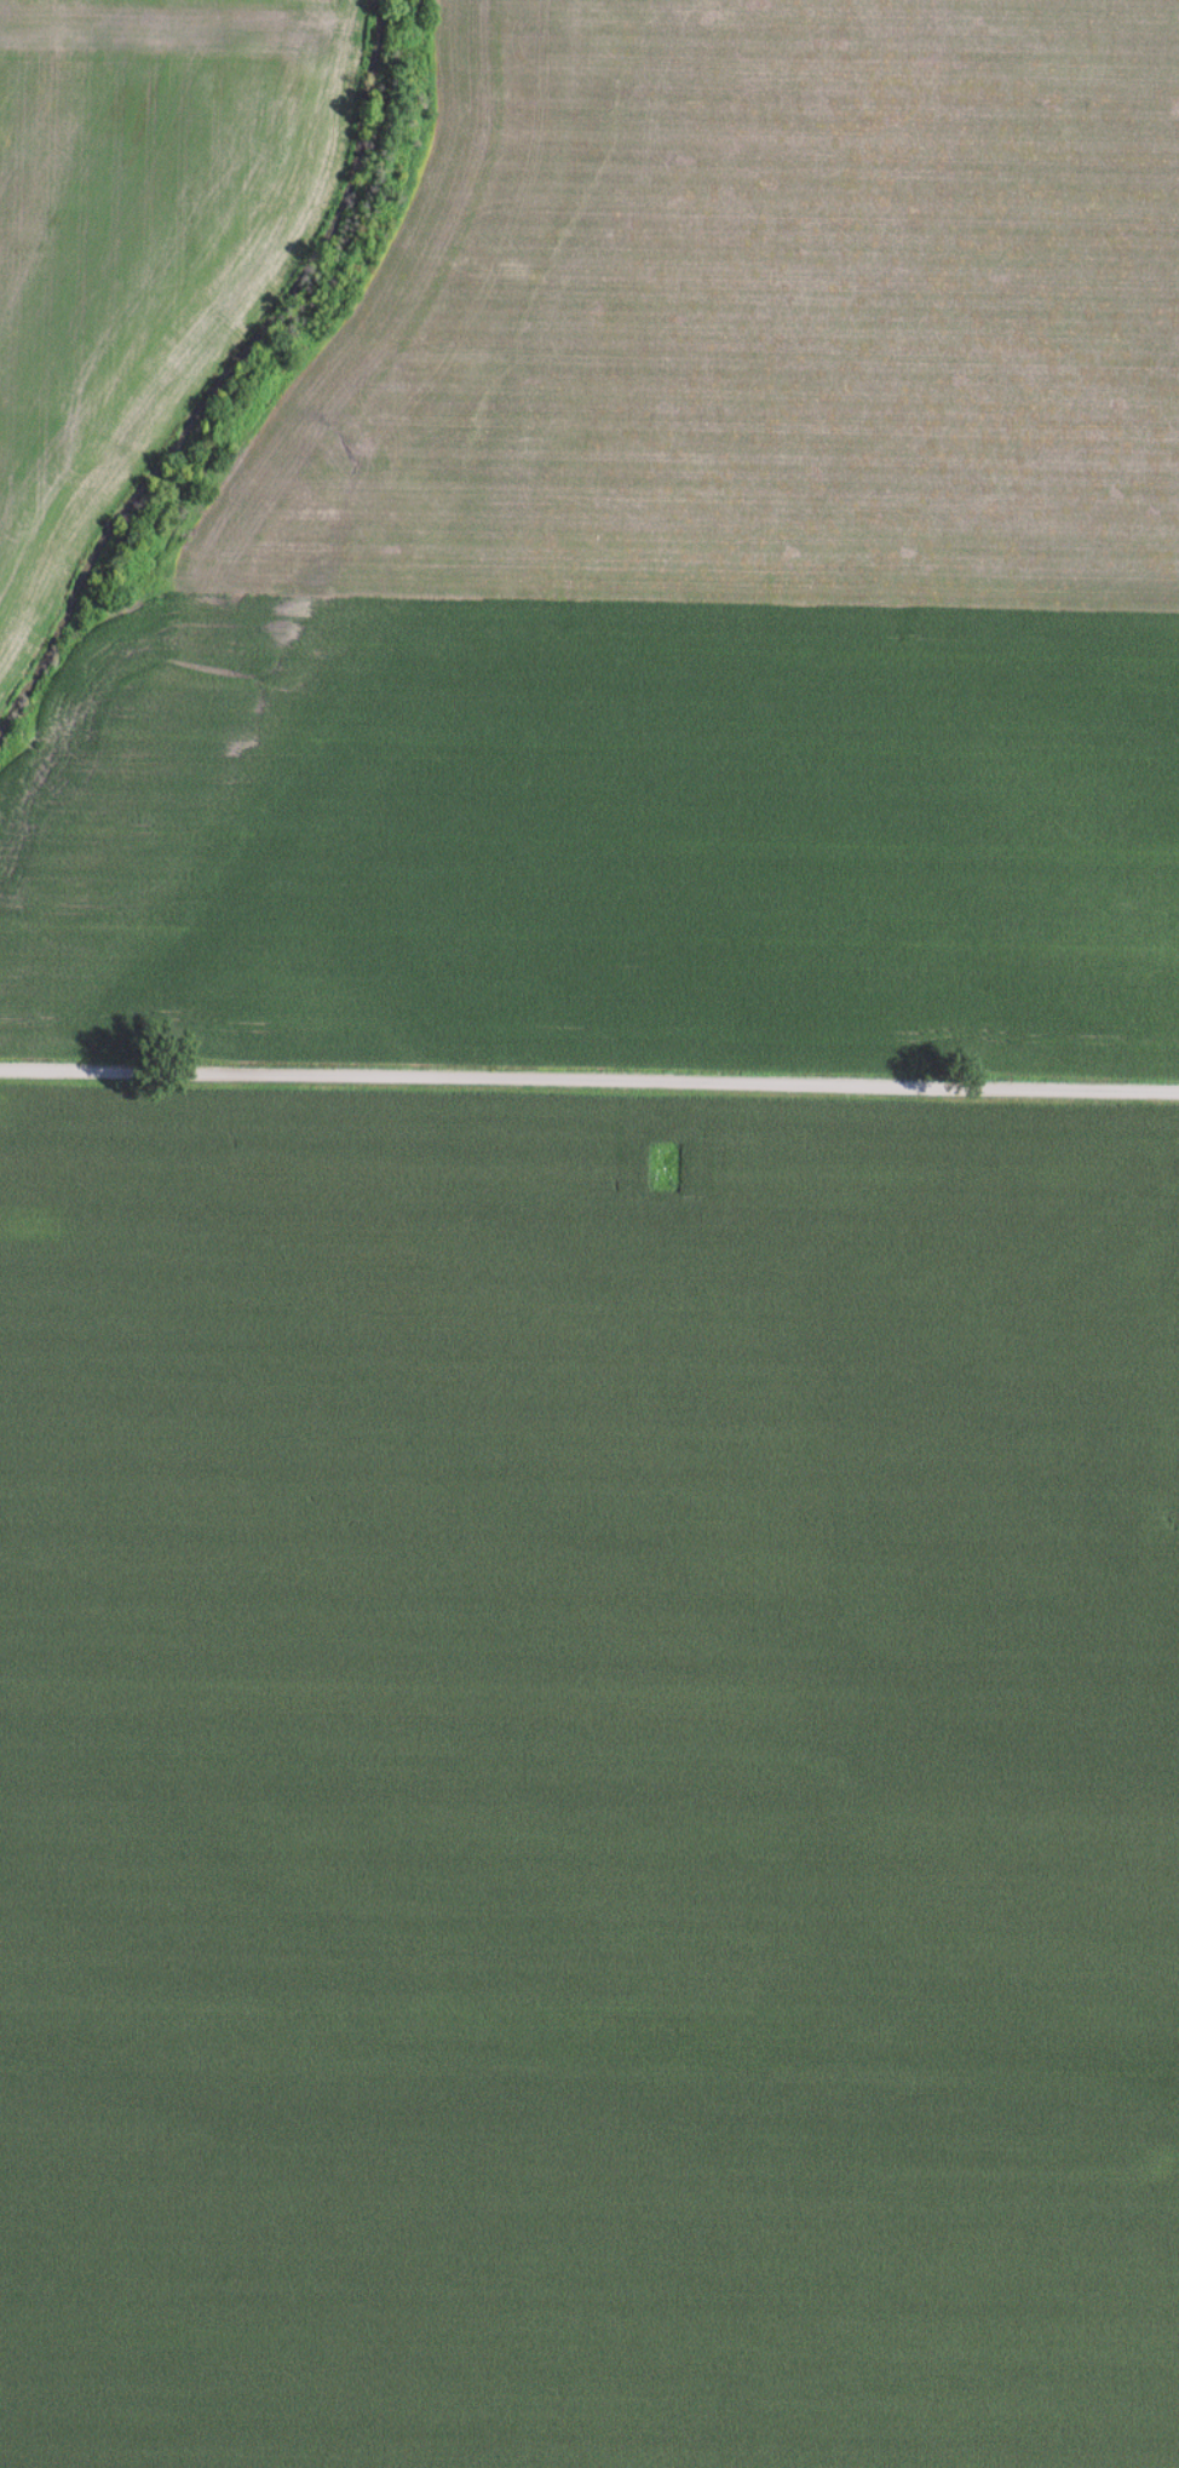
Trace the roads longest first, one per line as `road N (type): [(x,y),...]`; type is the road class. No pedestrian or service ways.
road 1 (residential): [(1178,1095),(0,1070)]

